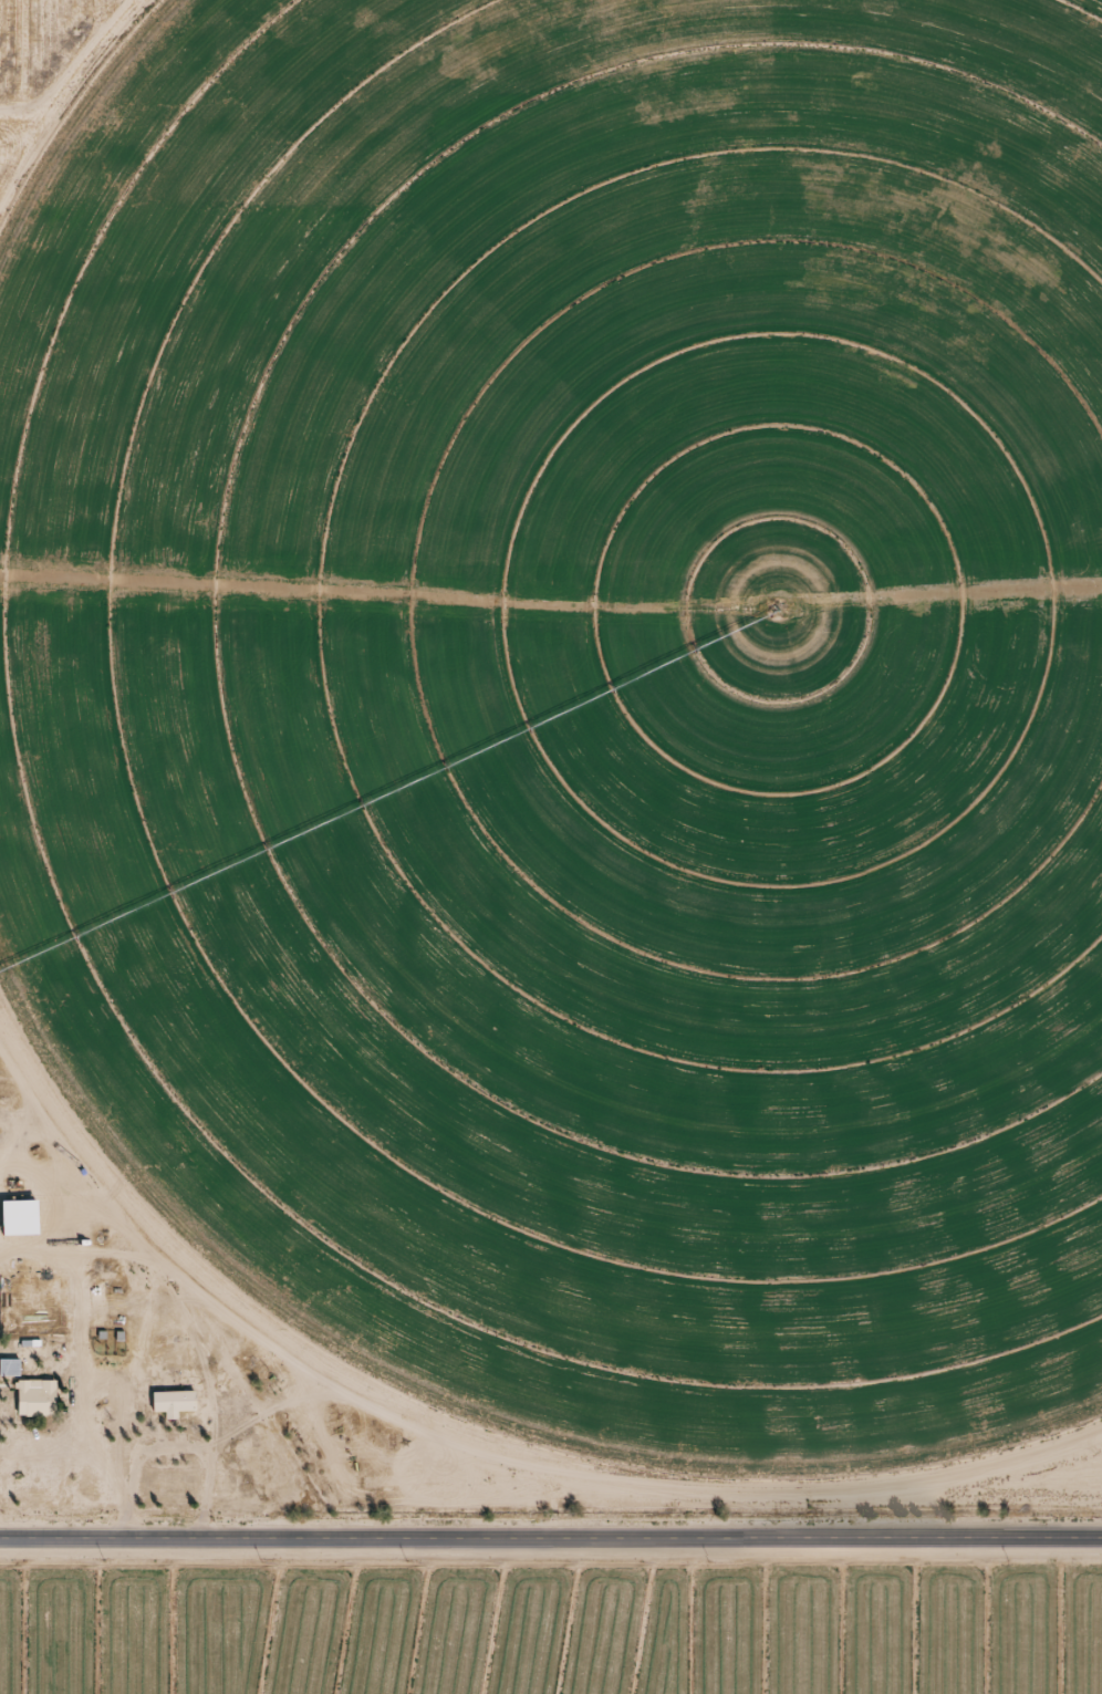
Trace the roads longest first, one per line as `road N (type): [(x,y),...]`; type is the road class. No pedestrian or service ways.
road 1 (tertiary): [(0,1536),(1101,1539)]

